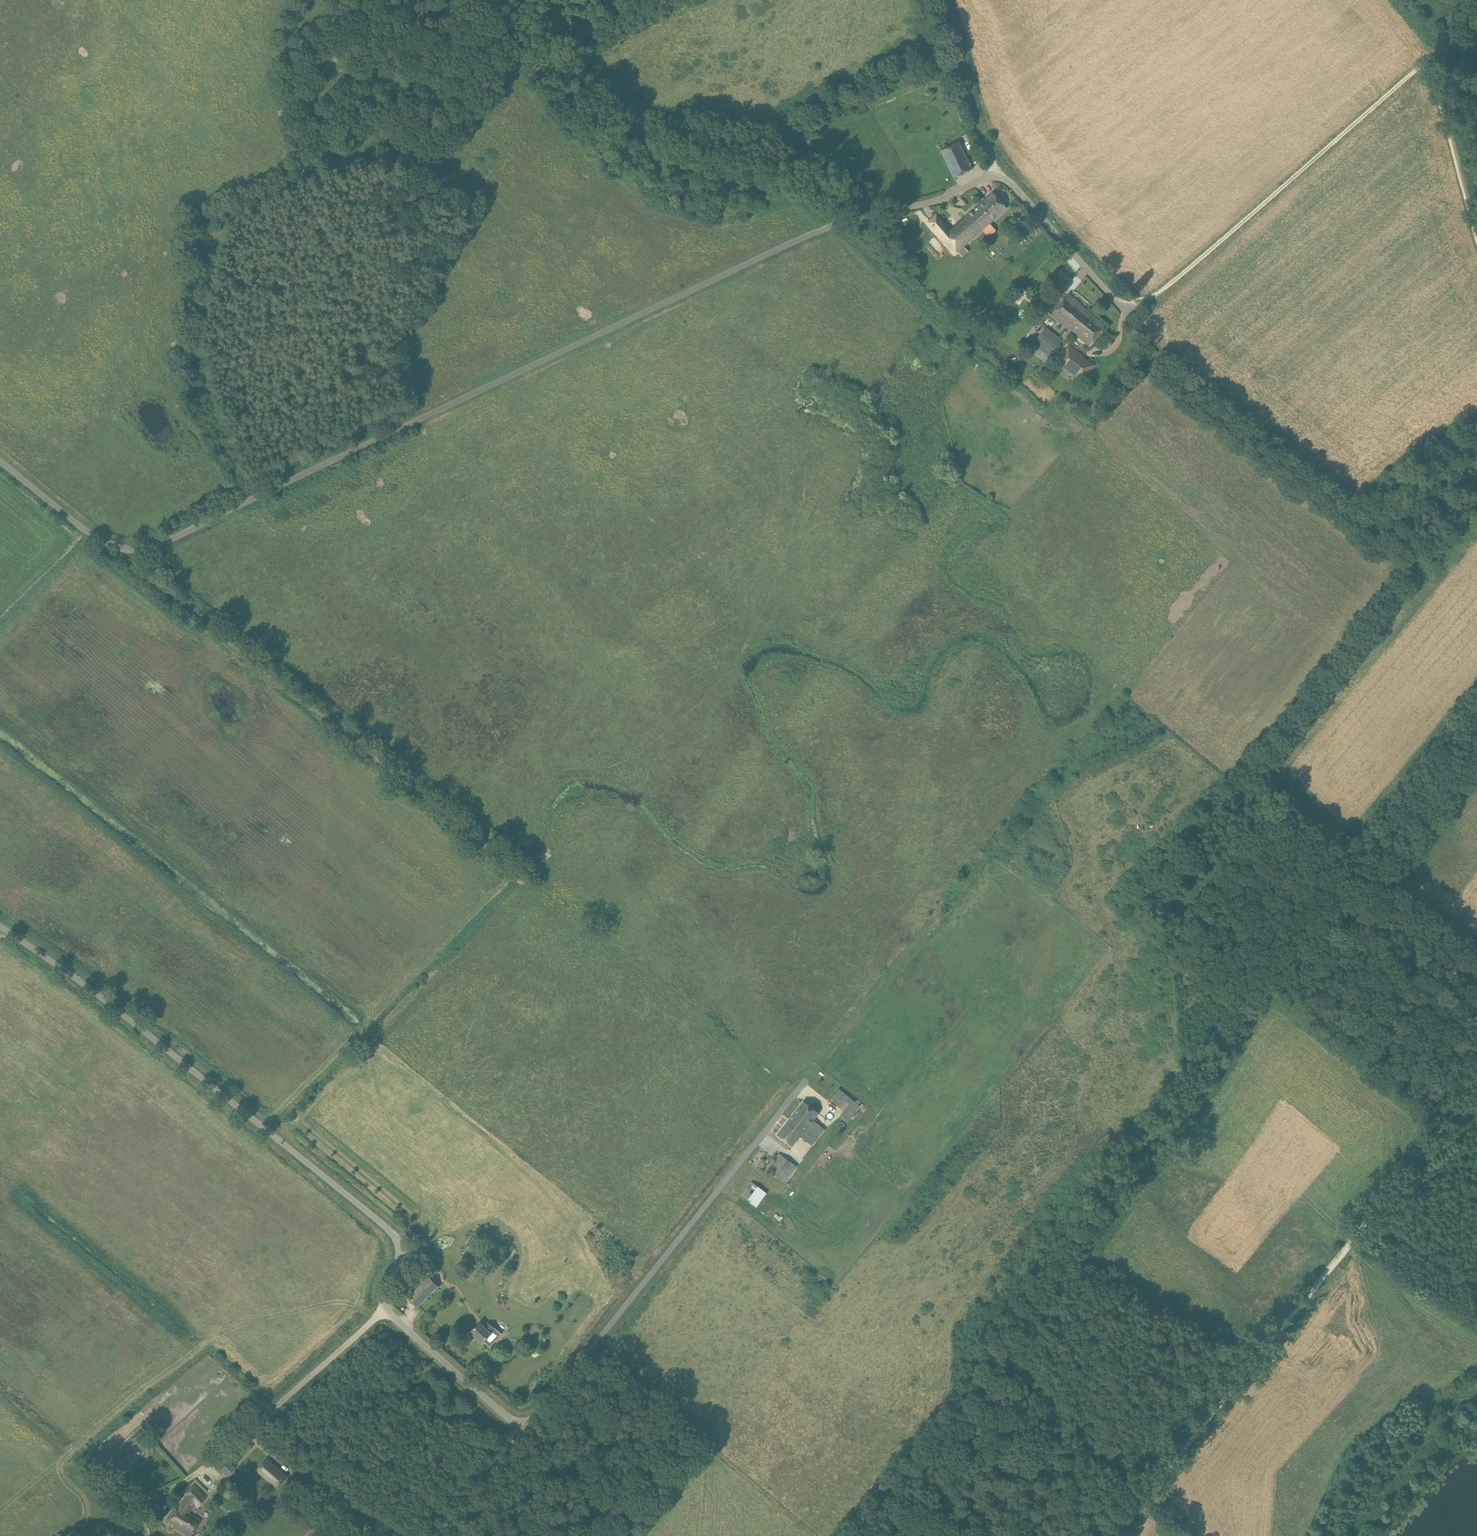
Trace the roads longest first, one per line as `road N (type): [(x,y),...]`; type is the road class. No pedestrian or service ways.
road 1 (unclassified): [(1138,306),(1114,298),(1009,180),(988,177),(933,202),(809,235),(149,548),(105,544),(0,461)]
road 2 (unclassified): [(519,1431),(397,1323),(387,1307),(402,1255),(390,1231),(114,1004),(0,924)]
road 3 (track): [(1476,1077),(1156,1487)]
road 4 (unclassified): [(519,1431),(805,1091)]
road 5 (track): [(1427,63),(1138,306)]
road 6 (track): [(938,0),(994,176)]
road 7 (unclassified): [(437,1535),(519,1431)]
road 8 (track): [(189,1478),(75,1535)]

